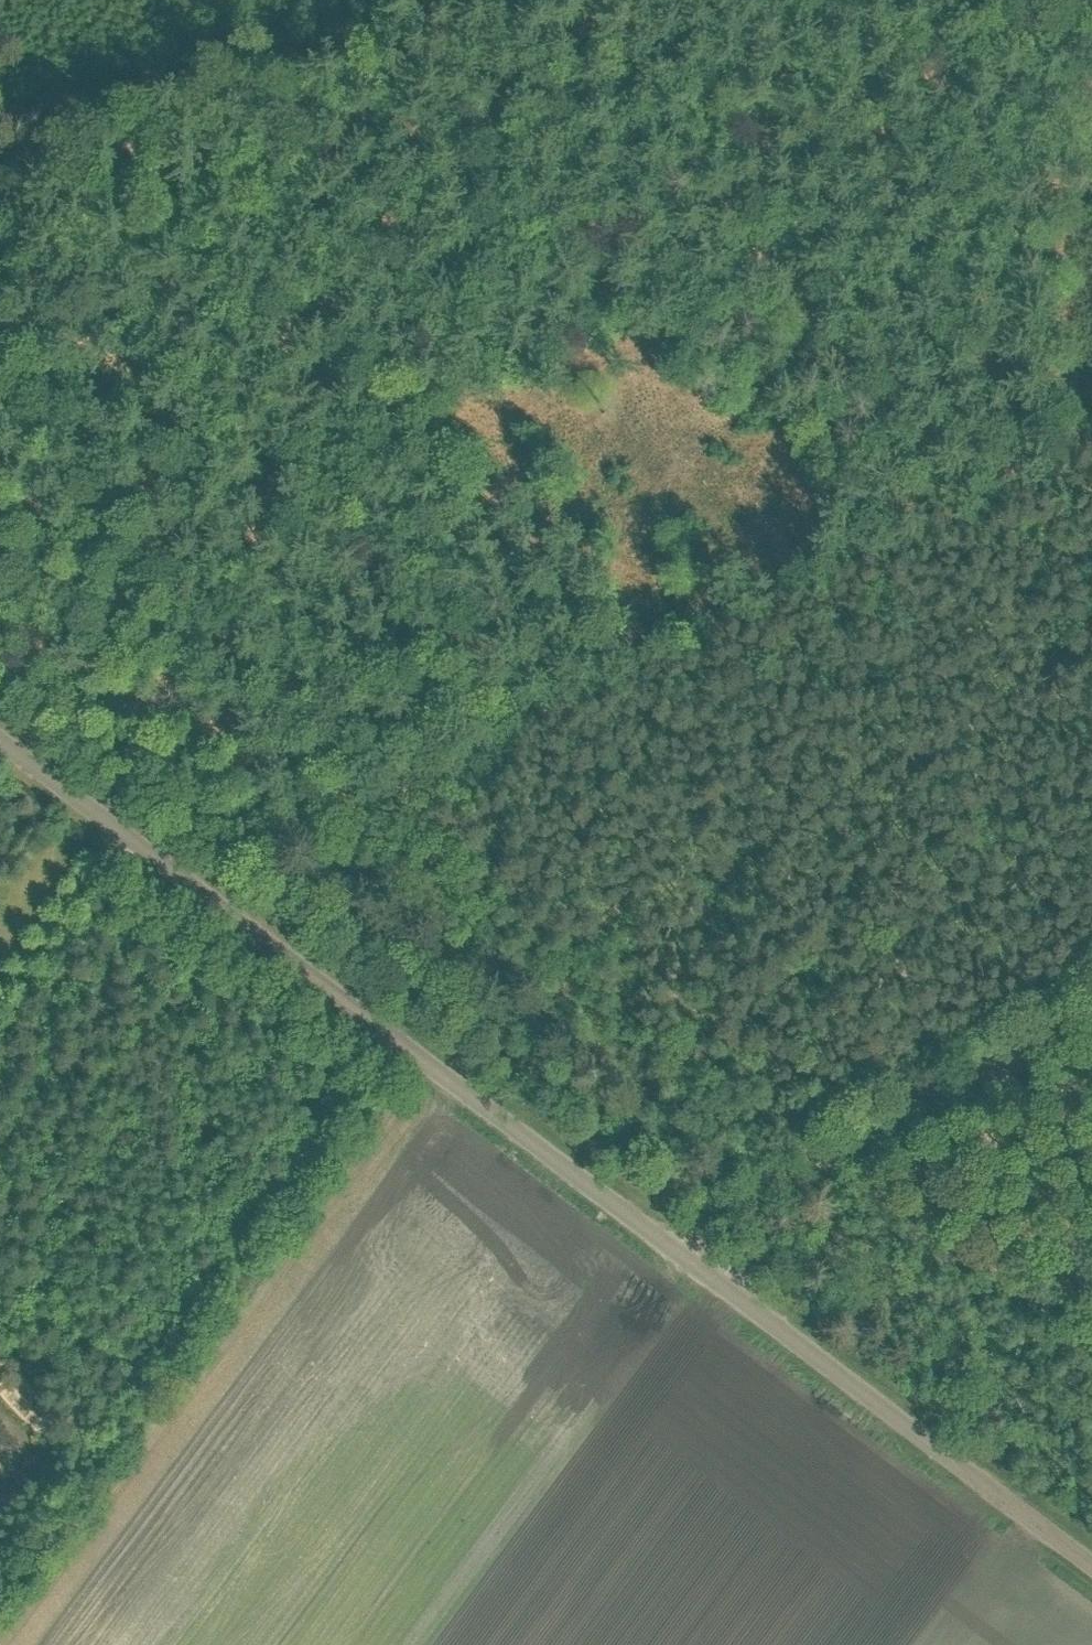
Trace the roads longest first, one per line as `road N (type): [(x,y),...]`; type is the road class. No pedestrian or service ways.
road 1 (unclassified): [(1091,1566),(0,737)]
road 2 (track): [(1091,1237),(920,1268),(678,1254),(784,1183),(1091,1010)]
road 3 (track): [(120,827),(0,991)]

